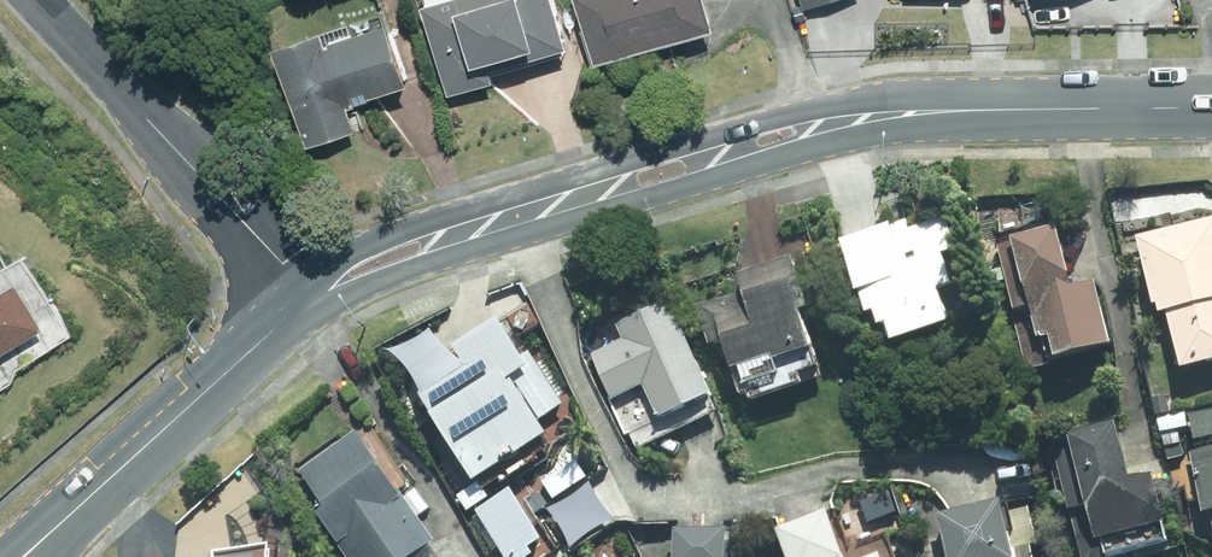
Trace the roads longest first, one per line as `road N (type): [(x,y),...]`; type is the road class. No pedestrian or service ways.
road 1 (tertiary): [(306,300),(391,258),(856,119),(1211,108)]
road 2 (residential): [(306,300),(35,0)]
road 3 (tertiary): [(27,556),(306,300)]

